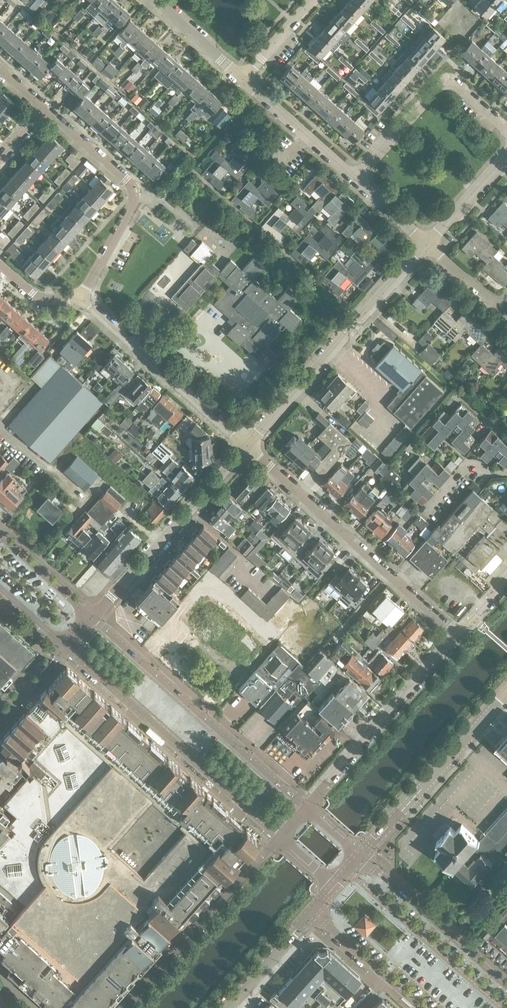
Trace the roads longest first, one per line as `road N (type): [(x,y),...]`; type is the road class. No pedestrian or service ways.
road 1 (residential): [(67,646),(280,837)]
road 2 (residential): [(306,807),(93,617)]
road 3 (residential): [(457,636),(245,446)]
road 4 (residential): [(245,446),(427,244)]
road 5 (residential): [(81,299),(135,190),(44,107)]
road 6 (residential): [(280,837),(124,1007)]
road 7 (residential): [(93,617),(245,446)]
road 8 (residential): [(306,807),(457,636)]
road 9 (residential): [(245,446),(81,299)]
road 10 (tertiary): [(361,855),(506,692)]
road 11 (residential): [(355,181),(450,79),(506,129)]
road 12 (residential): [(506,986),(361,855)]
road 13 (residential): [(355,181),(242,80)]
road 14 (residential): [(313,911),(422,1007)]
road 15 (tertiary): [(226,1007),(313,911)]
road 16 (residential): [(93,617),(0,536)]
road 17 (residential): [(427,244),(506,155)]

